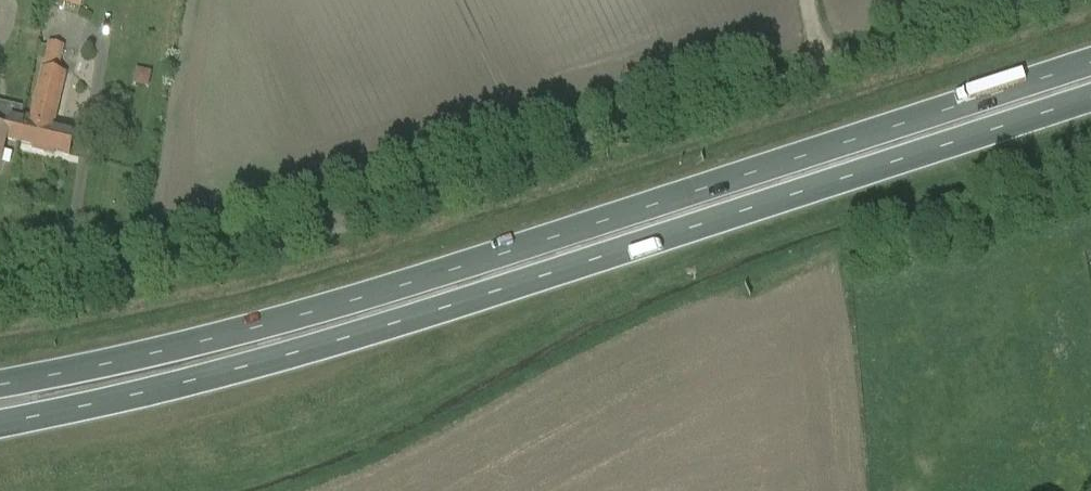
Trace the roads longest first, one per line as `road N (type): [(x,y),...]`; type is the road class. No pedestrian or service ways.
road 1 (primary): [(0,424),(401,323),(1090,98)]
road 2 (primary): [(1090,64),(295,316),(0,384)]
road 3 (unclassified): [(817,79),(314,242),(175,278),(0,296)]
road 4 (unclassified): [(1050,0),(817,79)]

